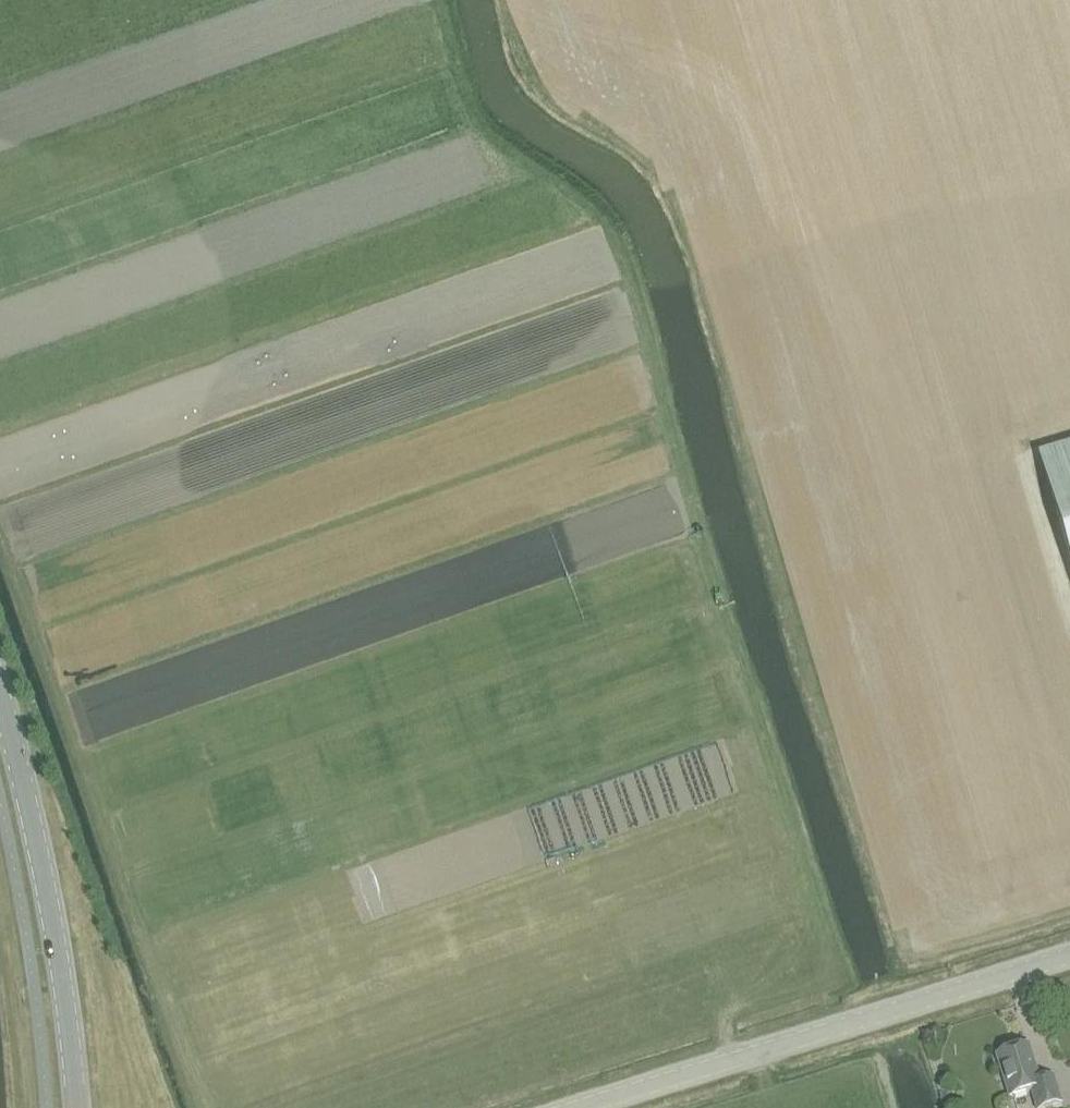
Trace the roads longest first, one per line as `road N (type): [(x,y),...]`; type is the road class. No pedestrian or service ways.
road 1 (unclassified): [(581,1107),(1069,956)]
road 2 (tertiary): [(76,1107),(54,926),(0,691)]

